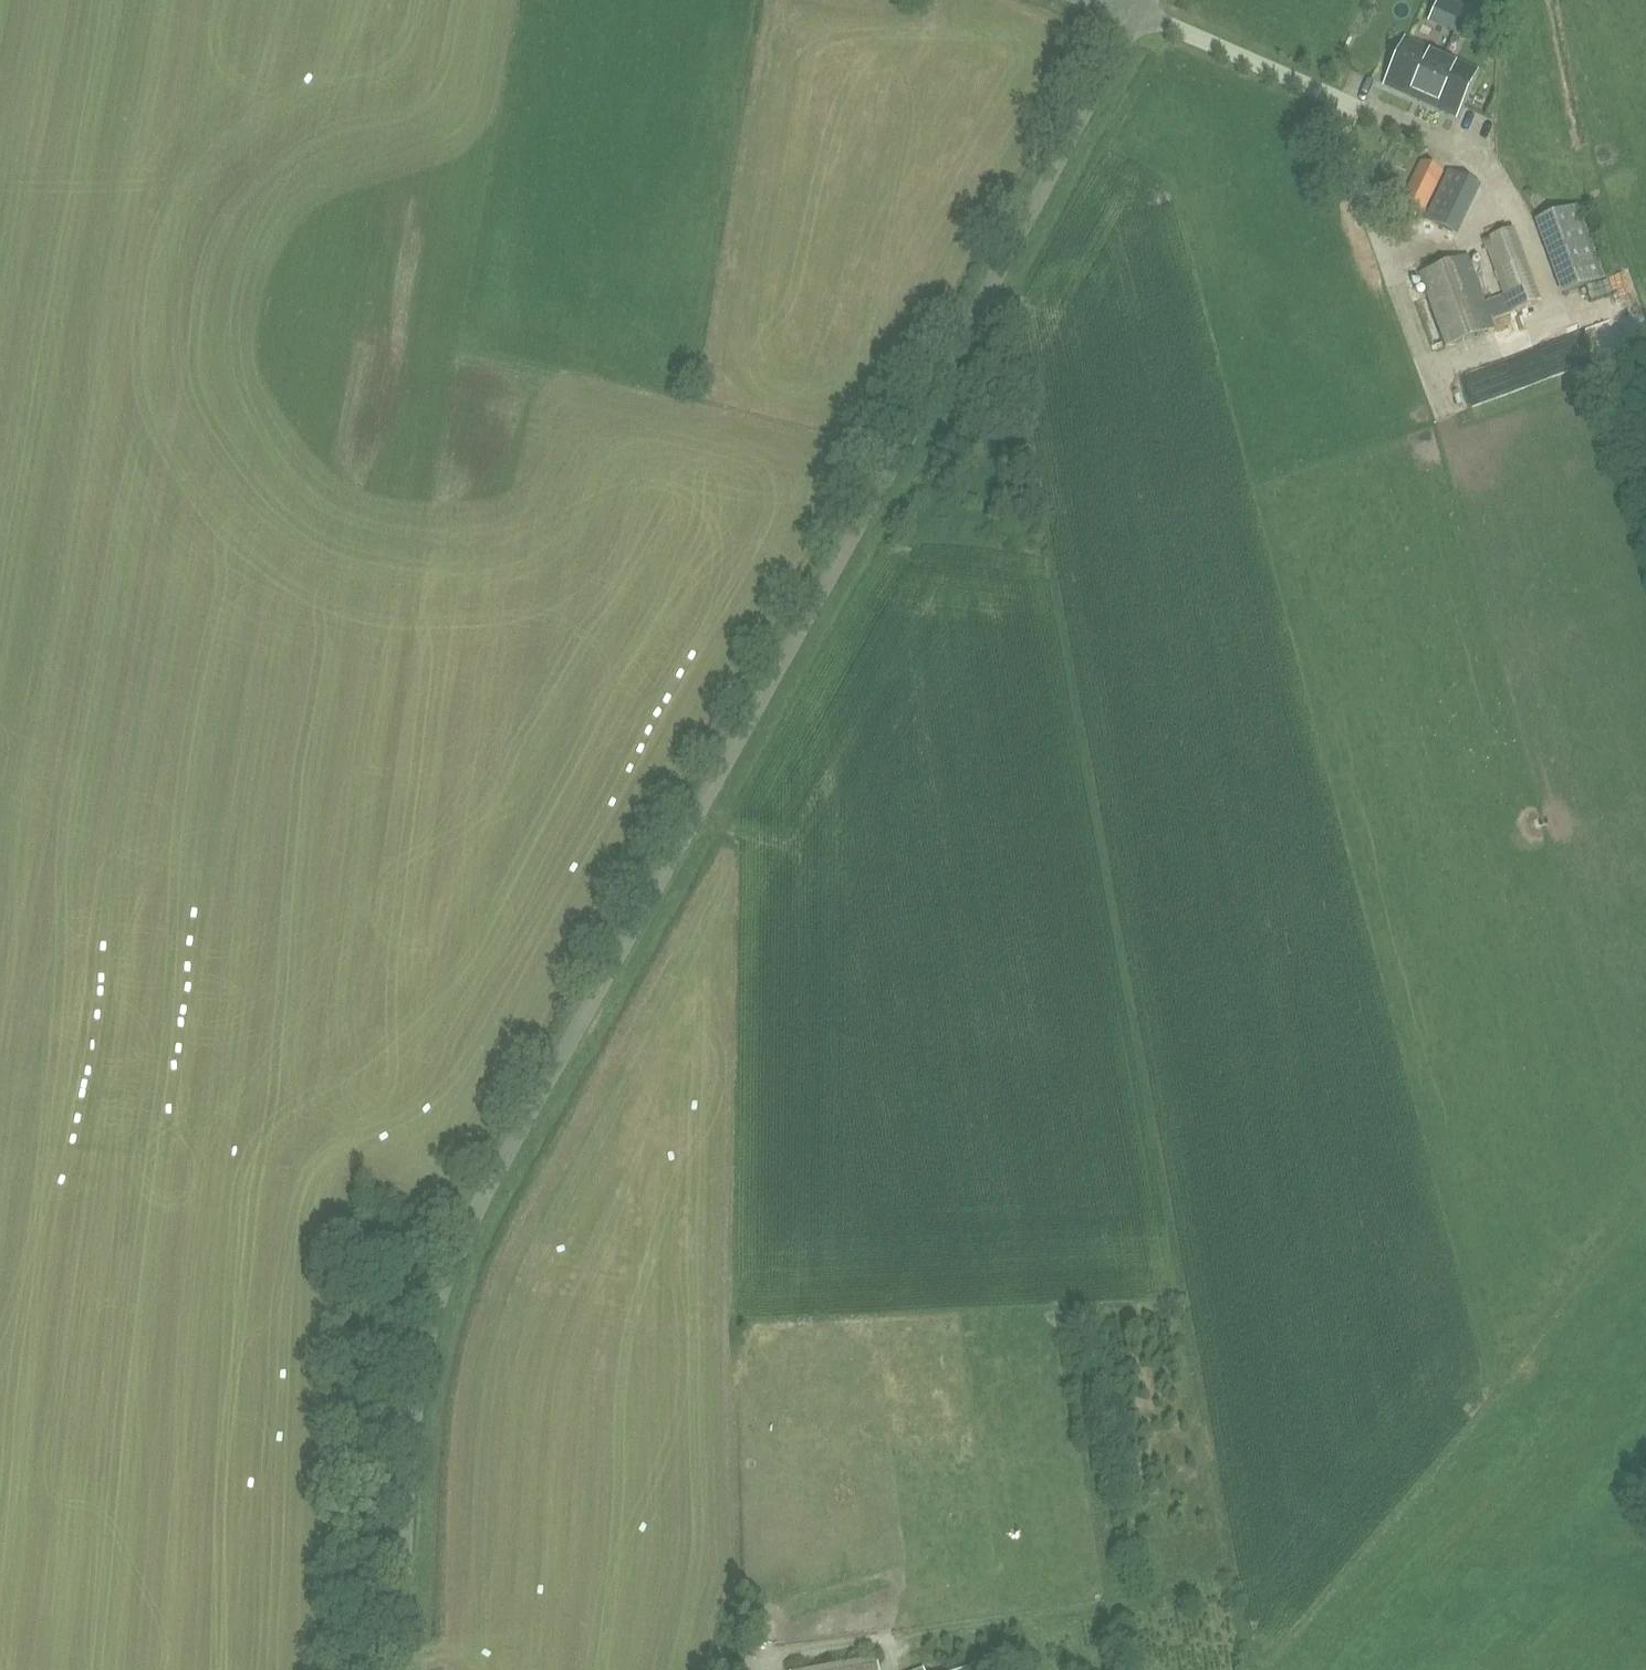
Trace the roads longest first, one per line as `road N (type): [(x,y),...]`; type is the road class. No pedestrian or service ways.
road 1 (unclassified): [(404,1669),(416,1395),(452,1256),(579,1017),(936,403),(1139,13)]
road 2 (unclassified): [(1645,523),(1516,194),(1476,150),(1232,27),(1139,13)]

